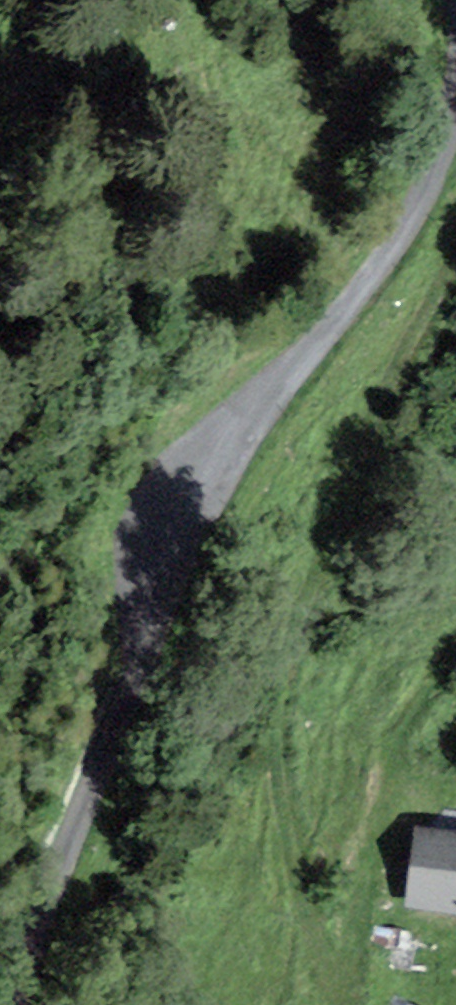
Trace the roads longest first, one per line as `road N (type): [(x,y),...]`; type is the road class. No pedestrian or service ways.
road 1 (unclassified): [(24,1004),(75,822),(183,520),(267,392),(330,331),(387,257),(455,113)]
road 2 (track): [(455,250),(310,562),(277,686),(296,880),(345,987),(345,1004)]

